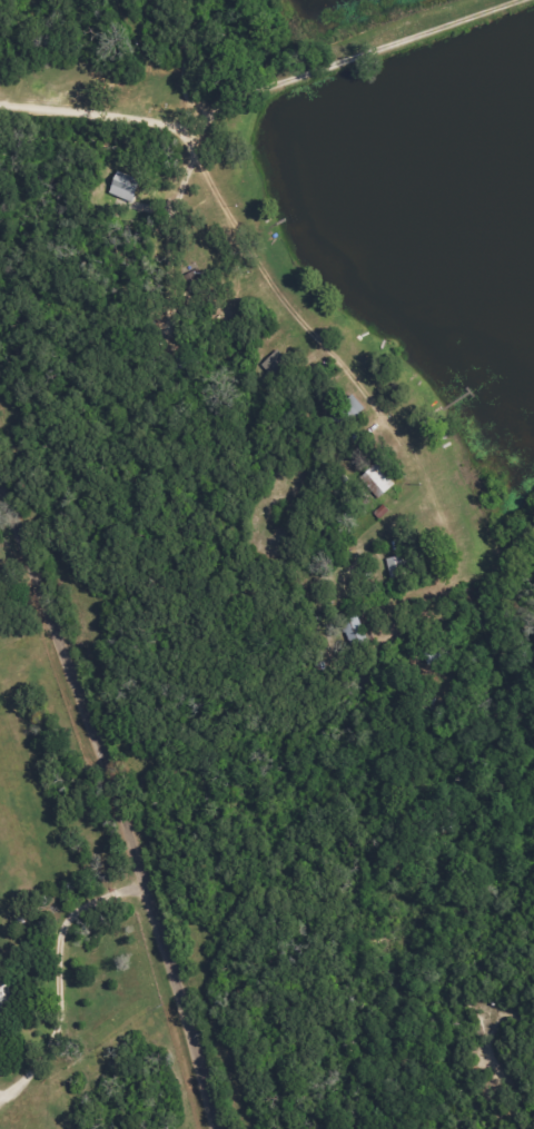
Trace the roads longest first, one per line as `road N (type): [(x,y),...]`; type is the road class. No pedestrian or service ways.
road 1 (track): [(167,116),(289,447),(476,669),(533,711)]
road 2 (residential): [(215,1128),(101,732),(0,489)]
road 3 (track): [(528,0),(149,122)]

